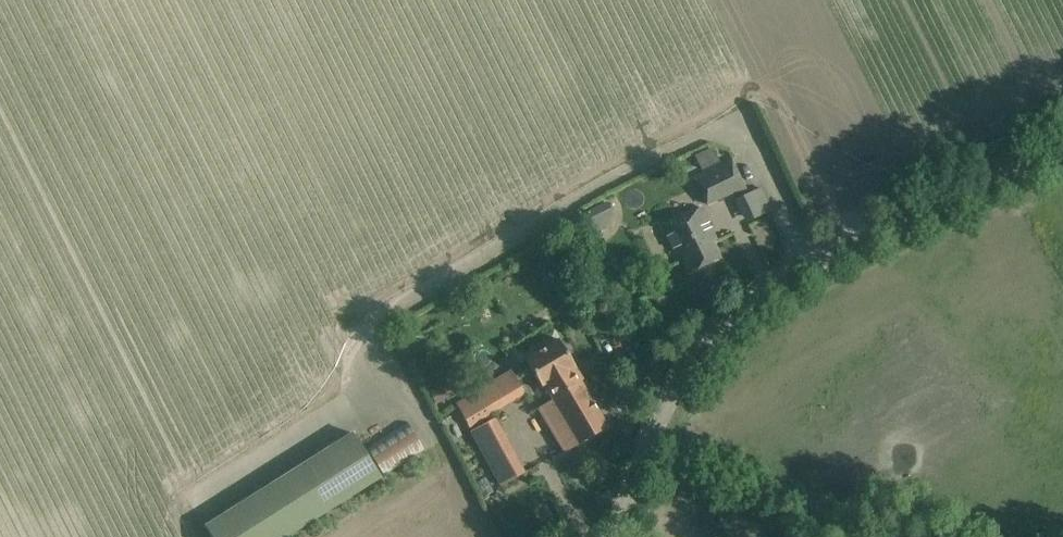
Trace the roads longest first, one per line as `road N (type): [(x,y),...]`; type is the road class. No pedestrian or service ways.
road 1 (unclassified): [(610,536),(662,414),(700,355),(753,299),(1062,146)]

